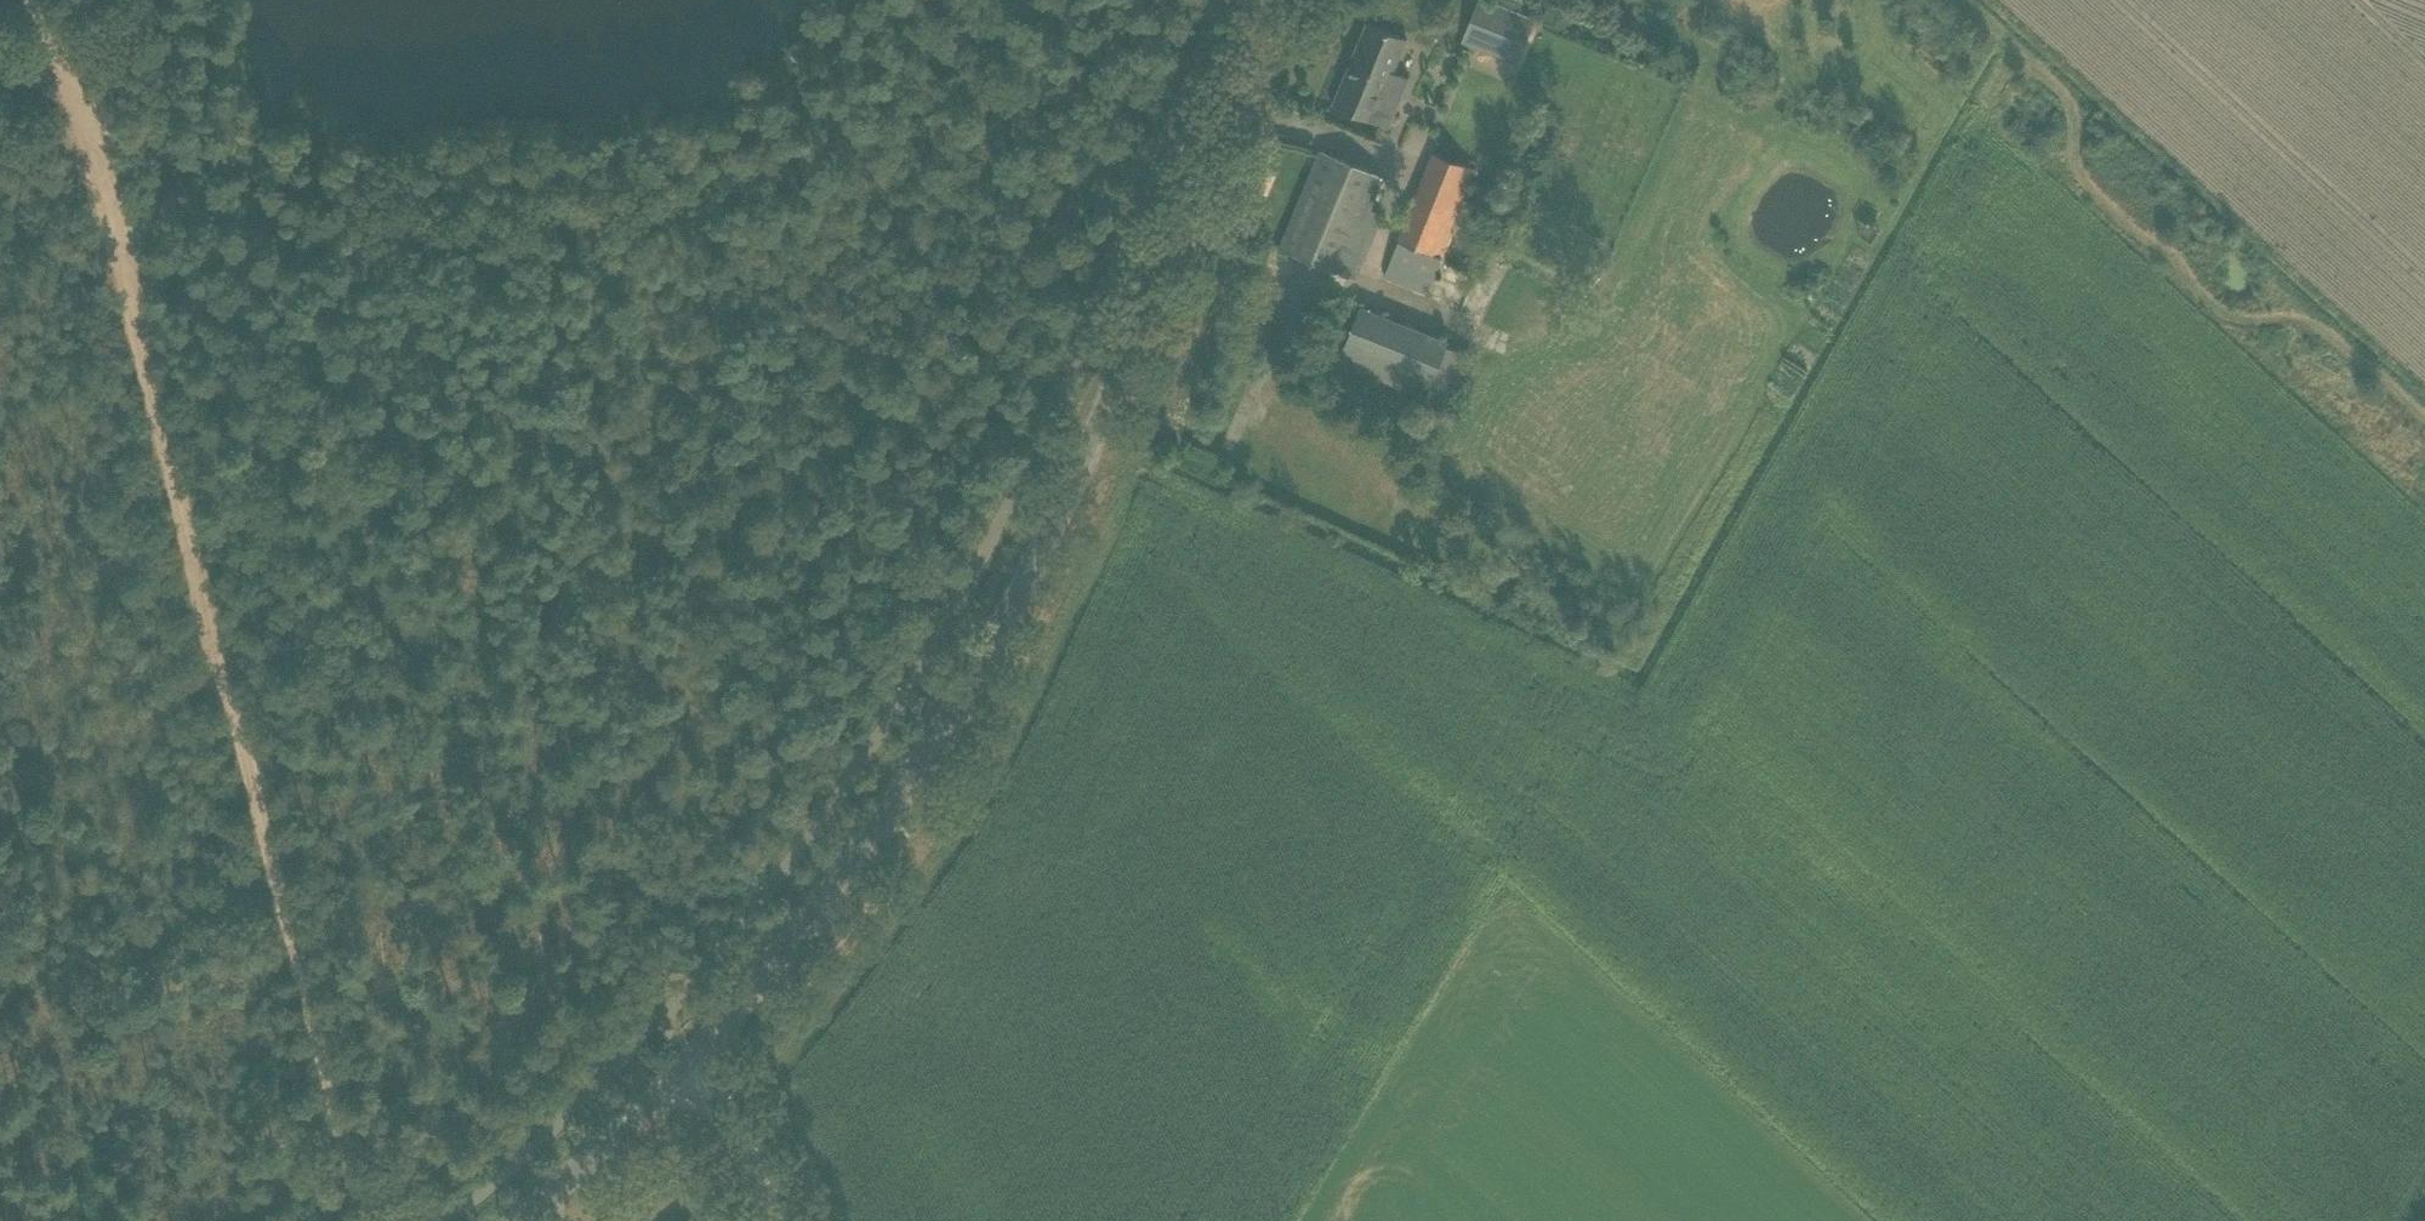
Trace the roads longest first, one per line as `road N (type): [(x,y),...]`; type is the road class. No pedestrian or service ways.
road 1 (tertiary): [(696,1061),(869,872),(930,780),(1000,651),(1291,0)]
road 2 (track): [(363,1220),(50,68)]
road 3 (tertiary): [(506,1220),(696,1061)]
road 4 (unclassified): [(774,1220),(696,1061)]

